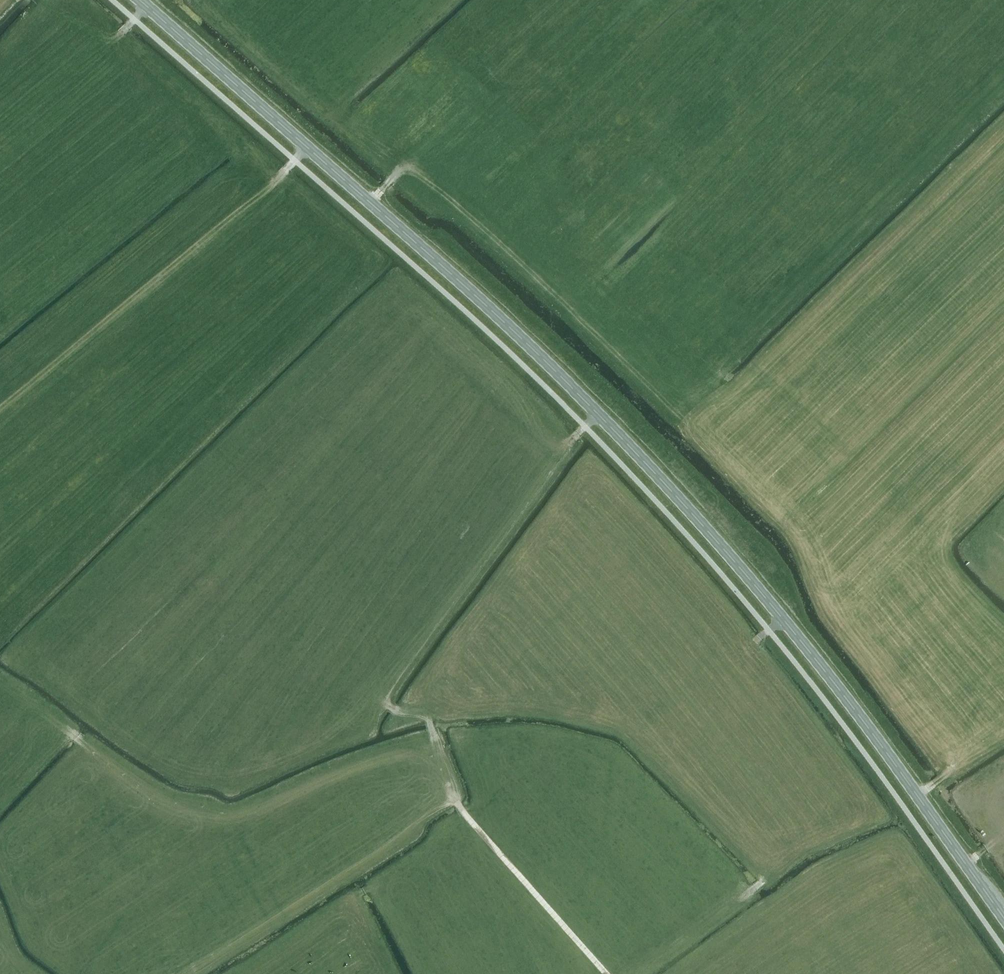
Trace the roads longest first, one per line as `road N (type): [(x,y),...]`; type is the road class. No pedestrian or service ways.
road 1 (primary): [(1003,918),(830,678),(652,470),(482,302),(140,0)]
road 2 (track): [(607,973),(457,804)]

